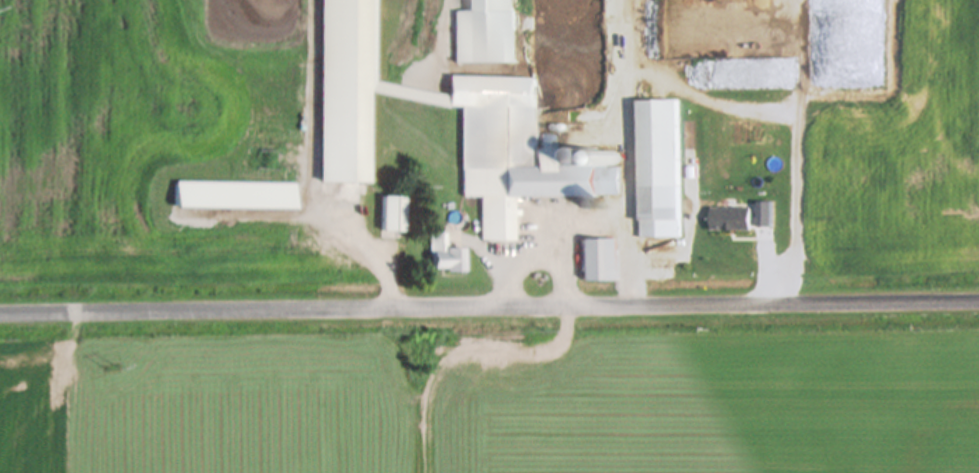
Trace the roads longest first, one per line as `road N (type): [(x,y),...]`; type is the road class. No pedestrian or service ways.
road 1 (residential): [(978,303),(0,314)]

